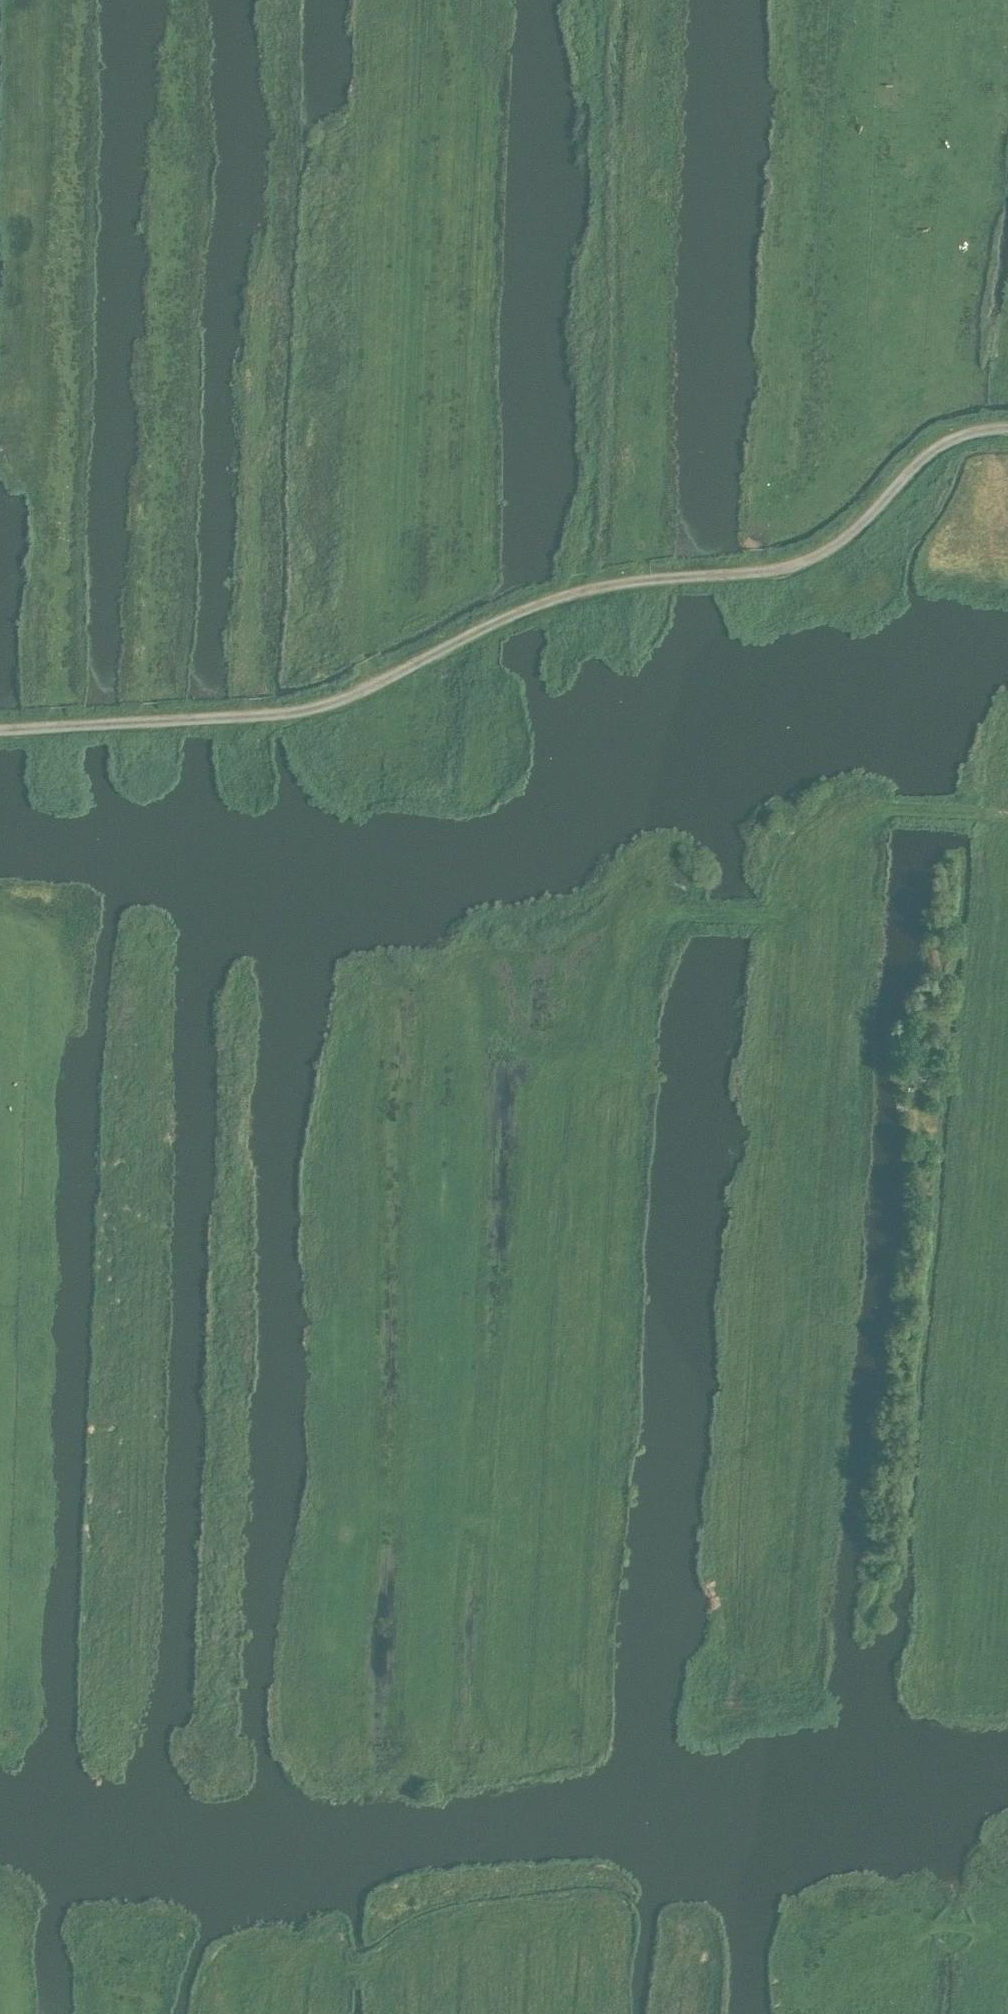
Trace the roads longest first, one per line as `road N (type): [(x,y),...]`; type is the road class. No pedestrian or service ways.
road 1 (track): [(0,729),(319,708),(524,611),(608,581),(754,576),(829,553),(941,444),(1007,431)]

